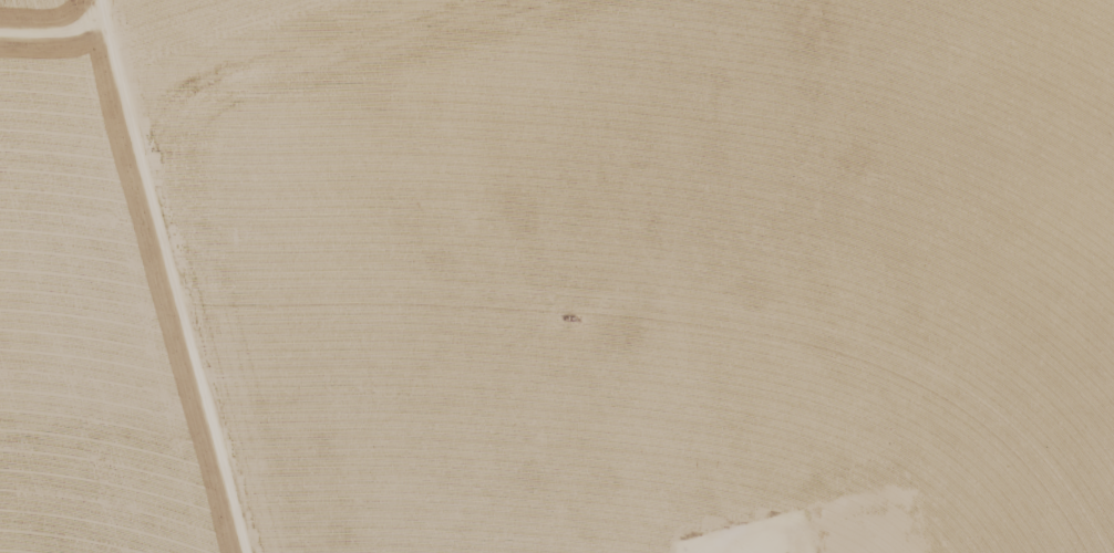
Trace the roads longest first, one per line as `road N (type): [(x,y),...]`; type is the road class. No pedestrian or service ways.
road 1 (track): [(727,552),(566,0)]

